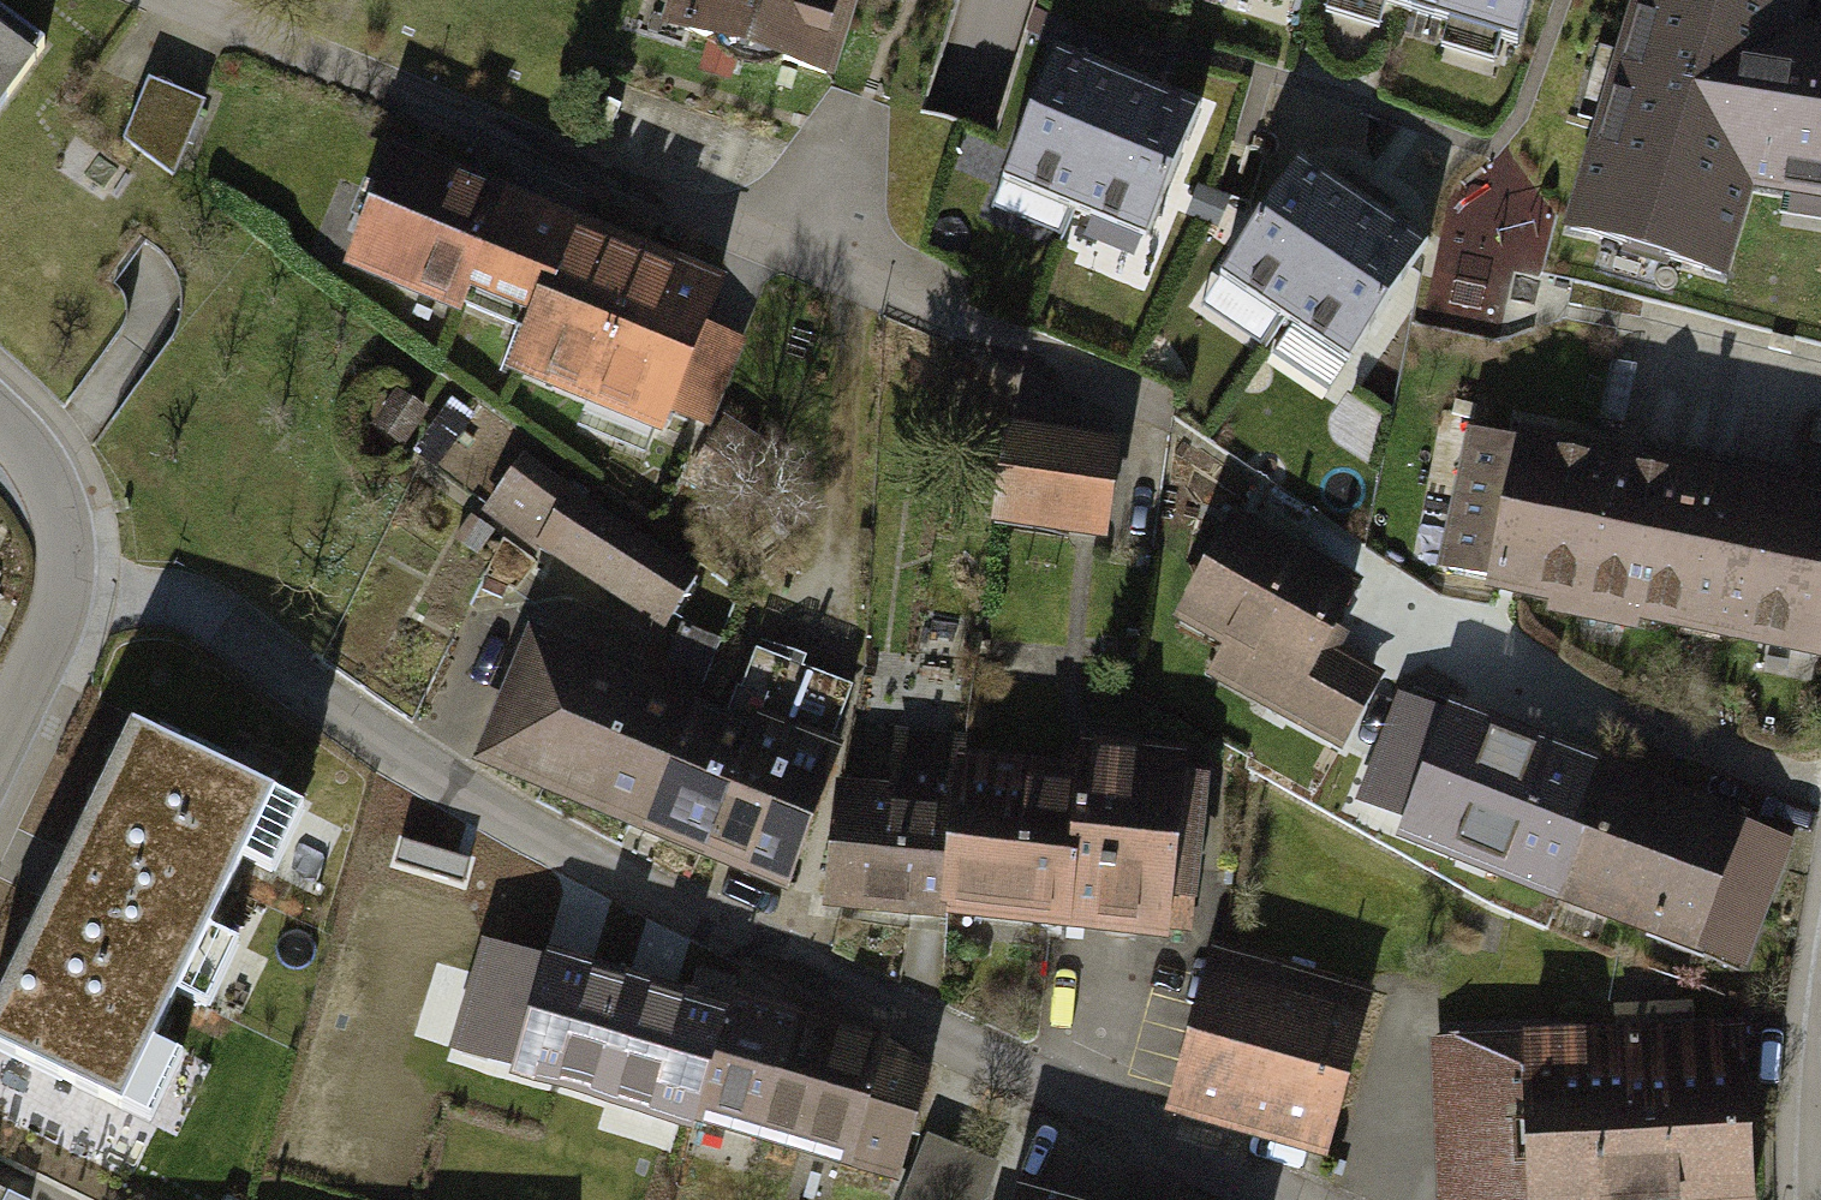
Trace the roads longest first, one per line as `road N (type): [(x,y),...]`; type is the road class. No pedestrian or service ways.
road 1 (residential): [(71,595),(220,620),(607,877),(1290,1199)]
road 2 (residential): [(152,0),(1163,409)]
road 3 (track): [(824,655),(863,354),(853,283)]
road 4 (residential): [(0,428),(36,461),(62,524),(71,595)]
road 5 (residential): [(71,595),(0,741)]

